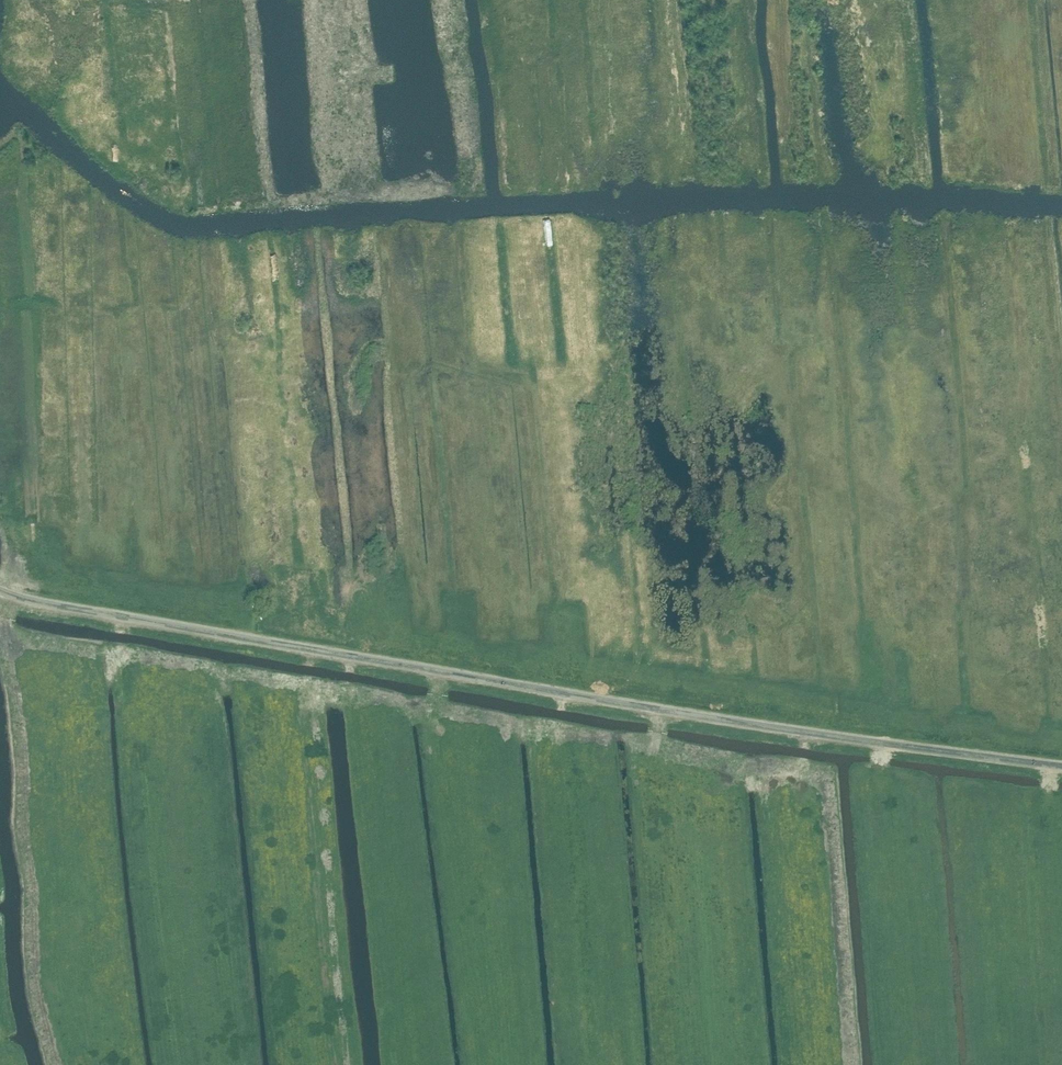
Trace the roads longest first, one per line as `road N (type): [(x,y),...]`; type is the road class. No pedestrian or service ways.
road 1 (unclassified): [(1061,771),(770,733),(0,593)]

